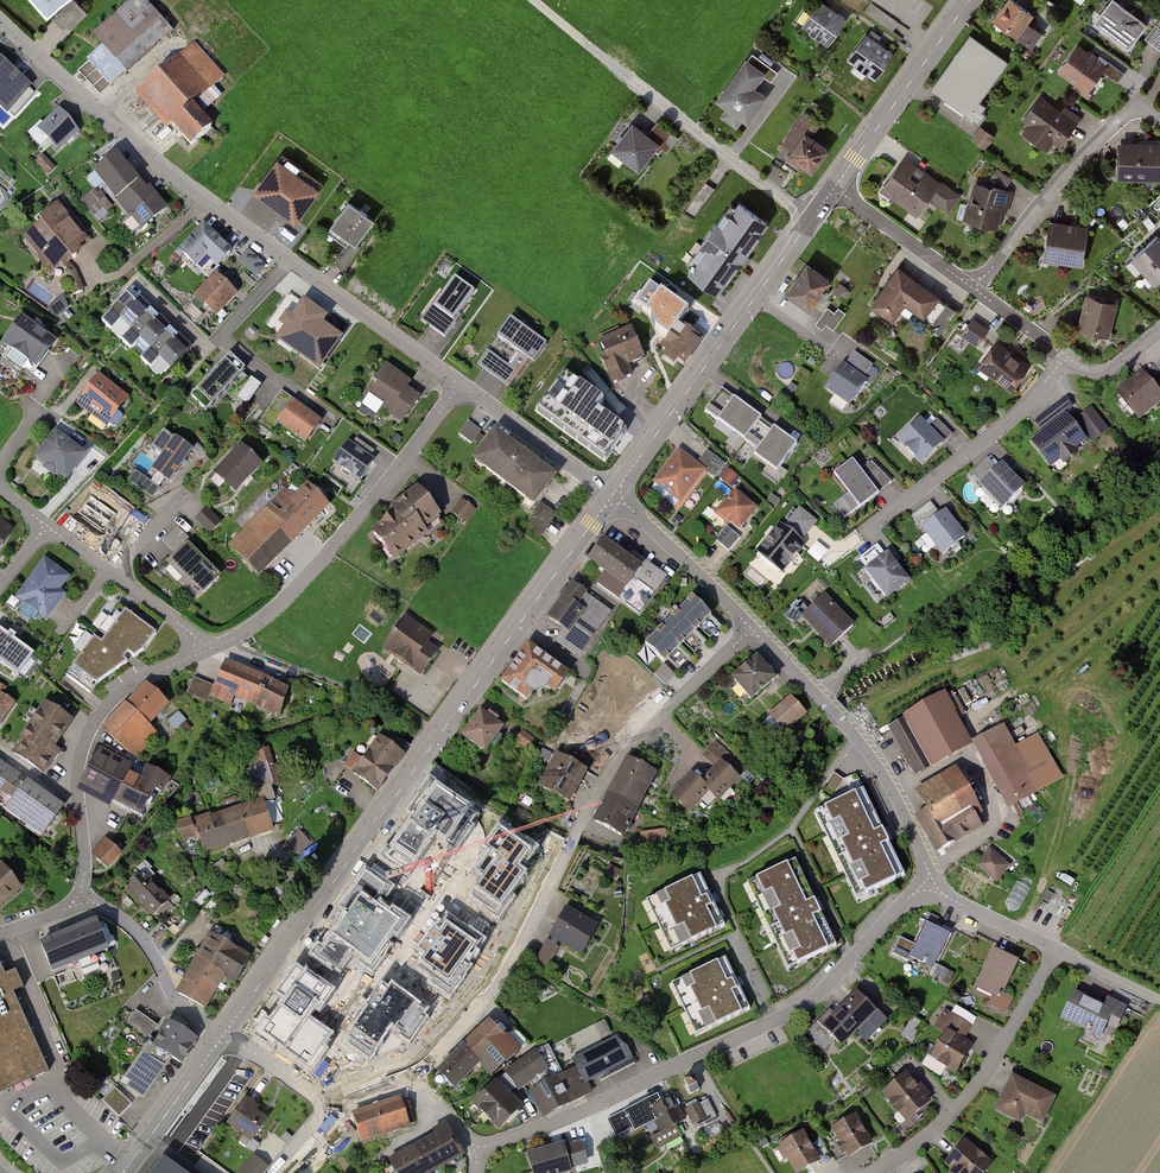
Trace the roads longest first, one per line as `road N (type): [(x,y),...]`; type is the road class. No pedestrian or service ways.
road 1 (tertiary): [(226,1038),(616,498)]
road 2 (residential): [(0,21),(209,199),(460,384)]
road 3 (residential): [(749,631),(618,761),(502,980),(411,1085)]
road 4 (residential): [(478,1150),(579,1112),(806,1004),(930,885)]
road 5 (tertiary): [(616,498),(837,190)]
road 6 (residential): [(460,384),(303,580),(256,623),(210,647)]
road 7 (residential): [(210,647),(122,691),(88,734),(77,772),(83,898)]
road 8 (residential): [(749,631),(857,736),(896,797),(930,885)]
road 9 (residential): [(1050,951),(1005,1048),(971,1096),(923,1144),(877,1172)]
road 10 (residential): [(863,535),(1022,409),(1065,355)]
road 11 (residential): [(1159,117),(1143,108),(1125,116),(975,289)]
road 12 (tertiary): [(837,190),(969,0)]
road 13 (residential): [(226,1038),(332,1105),(411,1085)]
road 14 (residential): [(83,898),(129,925),(176,1001),(226,1038)]
road 15 (residential): [(45,528),(210,647)]
road 16 (residential): [(460,384),(616,498)]
road 17 (residential): [(616,498),(749,631)]
road 18 (residential): [(975,289),(837,190)]
road 19 (tertiary): [(123,1172),(226,1038)]
road 20 (residential): [(1050,951),(930,885)]
road 21 (track): [(534,0),(634,82)]
road 22 (residential): [(1159,1002),(1050,951)]

